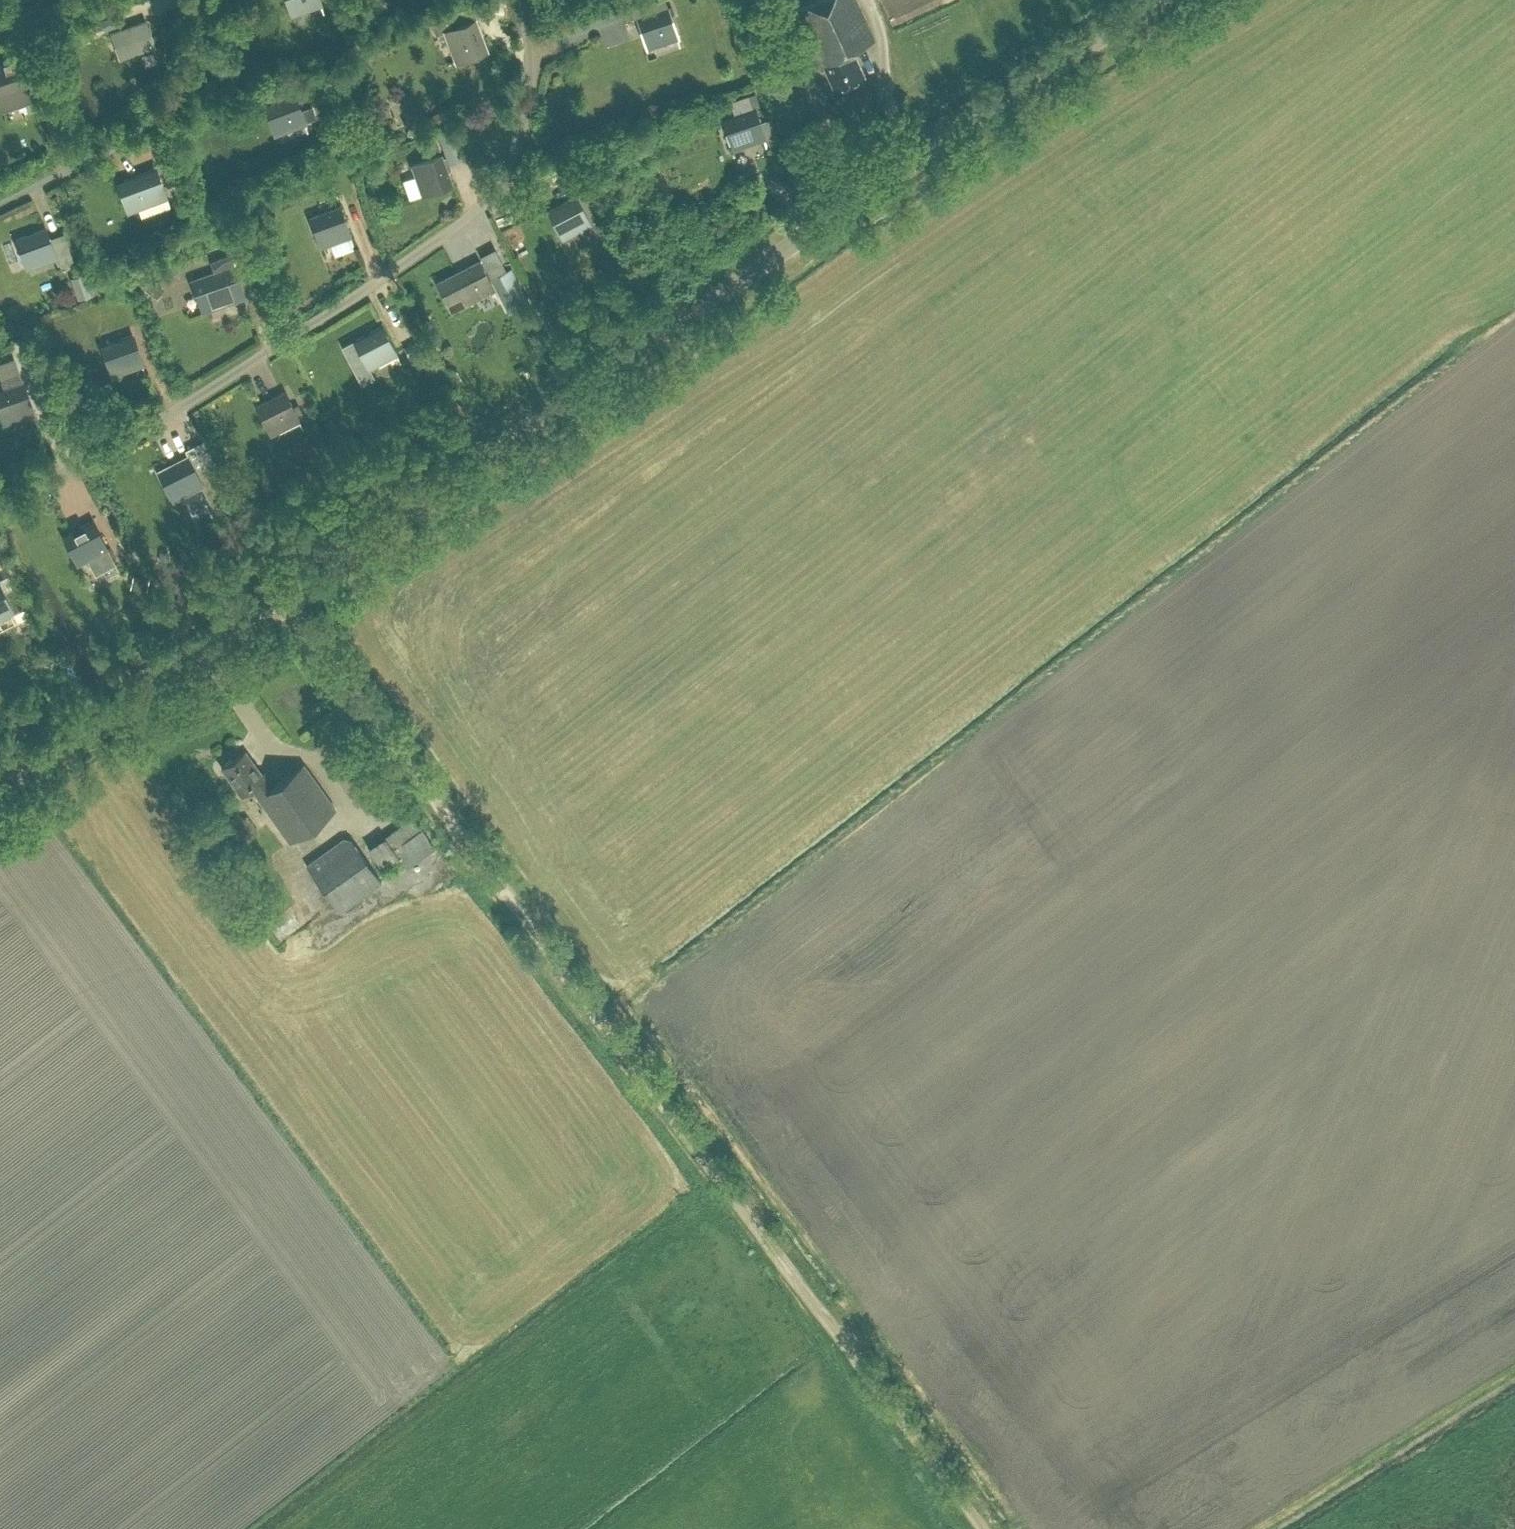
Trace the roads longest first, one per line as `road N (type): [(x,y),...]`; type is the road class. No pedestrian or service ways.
road 1 (unclassified): [(0,788),(897,169),(1163,0)]
road 2 (track): [(985,1528),(286,590)]
road 3 (residential): [(0,503),(169,407),(467,212),(500,178),(514,148),(524,95),(517,0)]
road 4 (residential): [(198,0),(195,43),(157,112),(0,205)]

